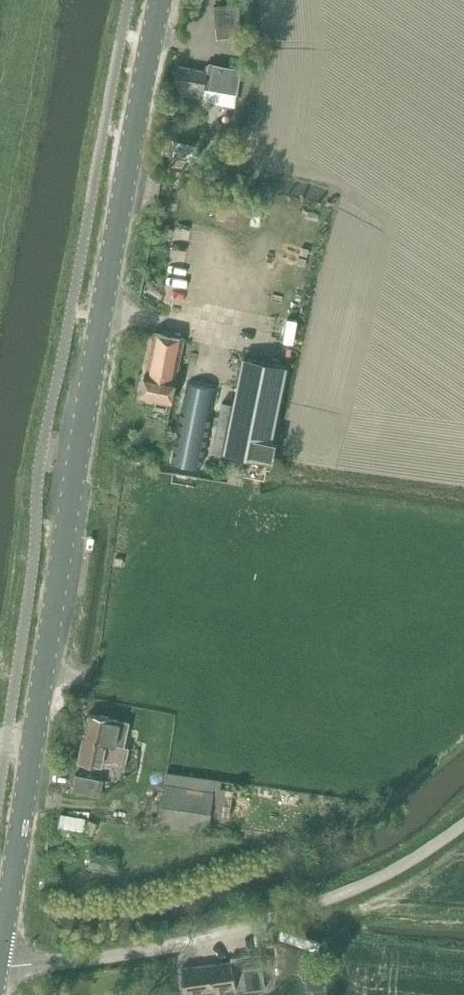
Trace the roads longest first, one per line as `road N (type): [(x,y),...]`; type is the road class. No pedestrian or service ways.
road 1 (primary): [(0,954),(161,0)]
road 2 (unclassified): [(0,964),(150,949),(310,906),(404,865),(463,825)]

